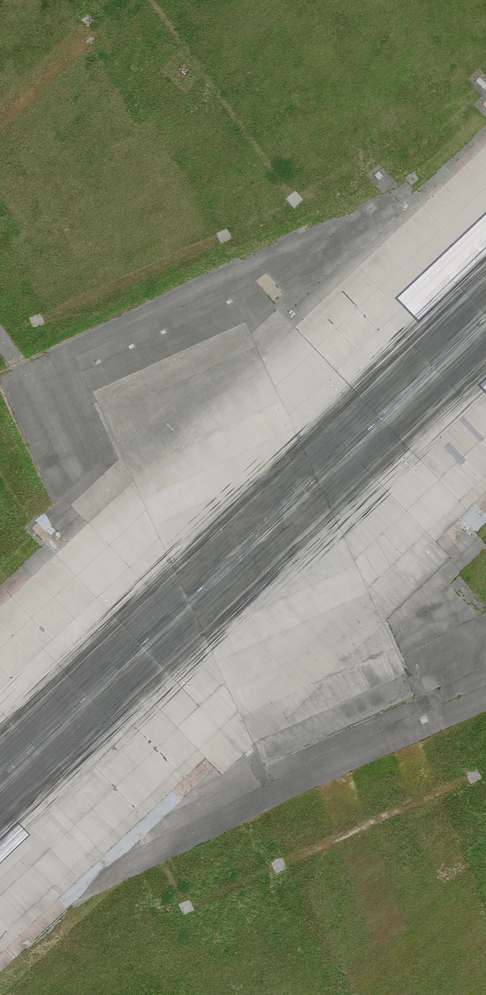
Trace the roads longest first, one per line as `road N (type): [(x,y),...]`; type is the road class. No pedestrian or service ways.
road 1 (primary): [(473,994),(360,656),(214,363),(0,2)]
road 2 (tertiary): [(0,146),(286,702),(354,873),(391,994)]

